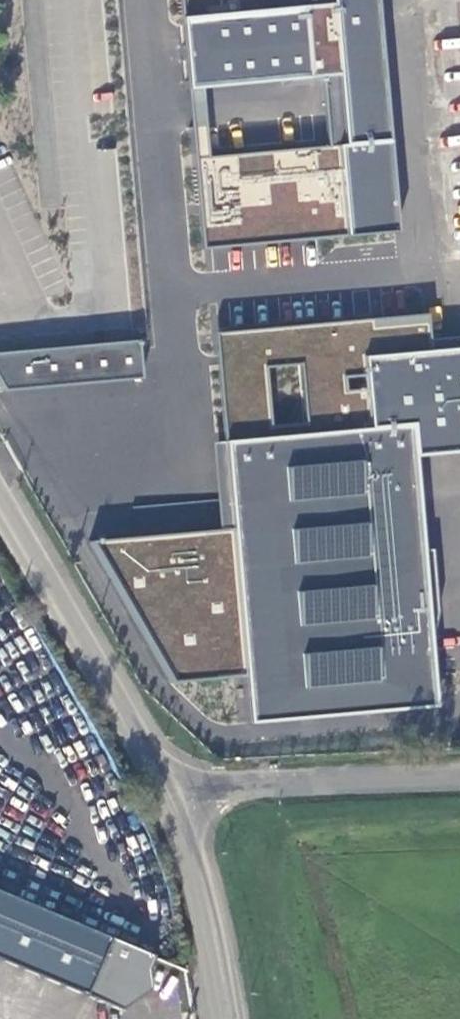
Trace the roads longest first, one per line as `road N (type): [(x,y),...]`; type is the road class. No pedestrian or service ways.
road 1 (unclassified): [(0,503),(167,802),(200,890),(224,1018)]

